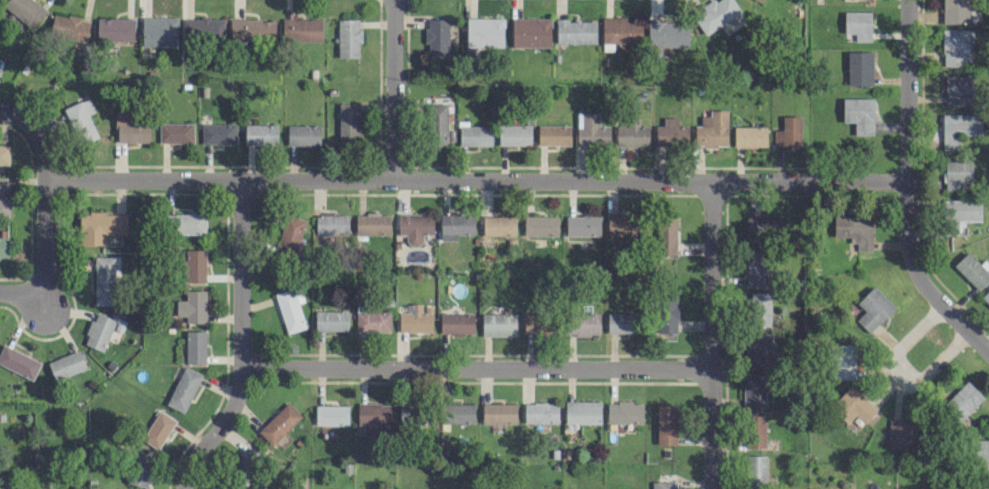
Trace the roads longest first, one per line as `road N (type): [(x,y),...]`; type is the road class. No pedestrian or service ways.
road 1 (residential): [(0,111),(35,128),(44,180),(905,181)]
road 2 (residential): [(240,366),(709,371)]
road 3 (residential): [(988,352),(913,265),(906,0)]
road 4 (residential): [(181,488),(232,402),(240,366),(239,181)]
road 5 (residential): [(708,488),(712,180)]
road 6 (residential): [(967,331),(928,373),(910,381),(896,372),(898,350),(945,304)]
road 7 (residential): [(393,179),(393,0)]
road 8 (residential): [(16,291),(42,275),(44,180)]

